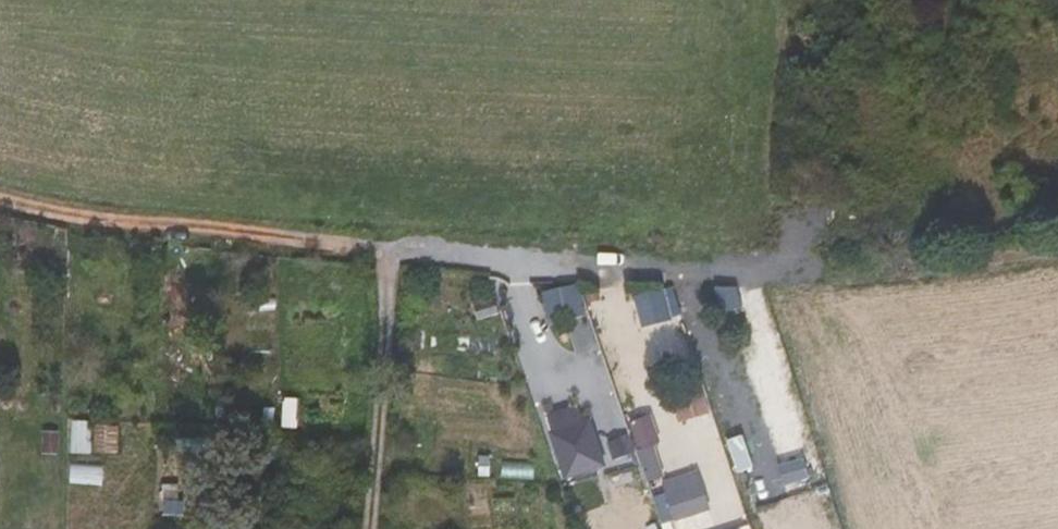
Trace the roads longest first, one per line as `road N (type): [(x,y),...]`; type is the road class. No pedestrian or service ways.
road 1 (track): [(0,206),(179,240),(395,258)]
road 2 (track): [(715,283),(960,271),(1057,244)]

